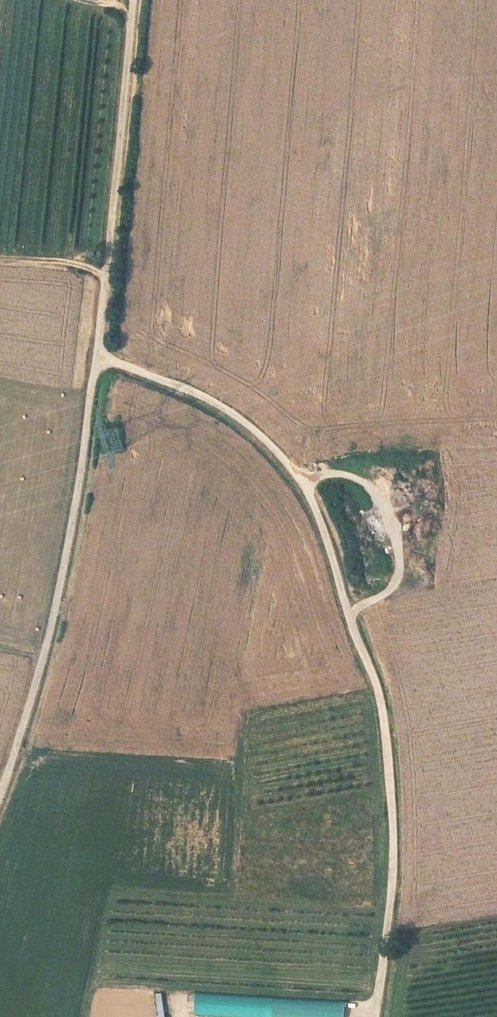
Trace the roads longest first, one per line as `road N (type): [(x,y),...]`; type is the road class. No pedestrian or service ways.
road 1 (track): [(96,356),(244,424),(309,494),(330,540),(388,735),(395,819),(378,1016)]
road 2 (residential): [(0,788),(58,584),(96,356)]
road 3 (track): [(96,356),(132,0)]

